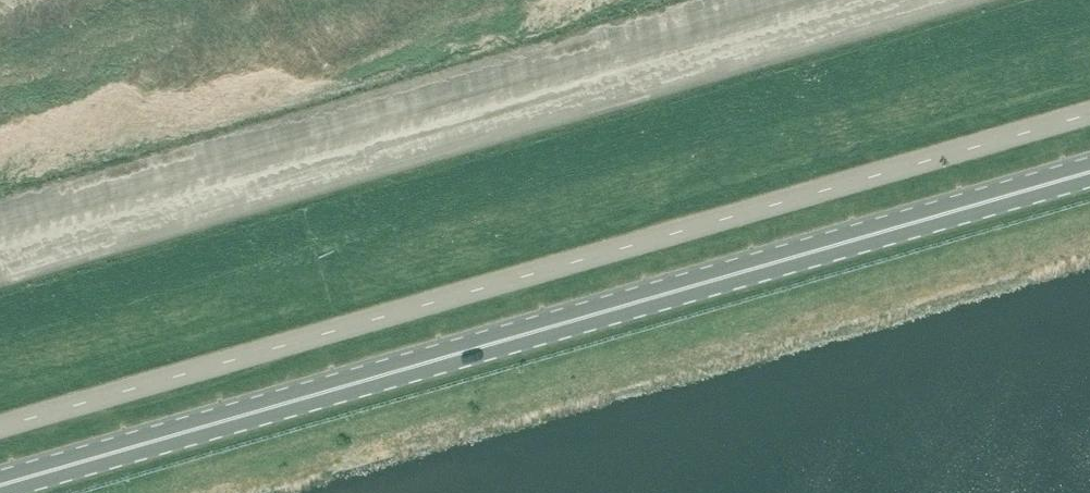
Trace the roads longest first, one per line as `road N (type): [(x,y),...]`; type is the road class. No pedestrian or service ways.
road 1 (unclassified): [(0,426),(1089,112)]
road 2 (primary): [(0,485),(1089,172)]

